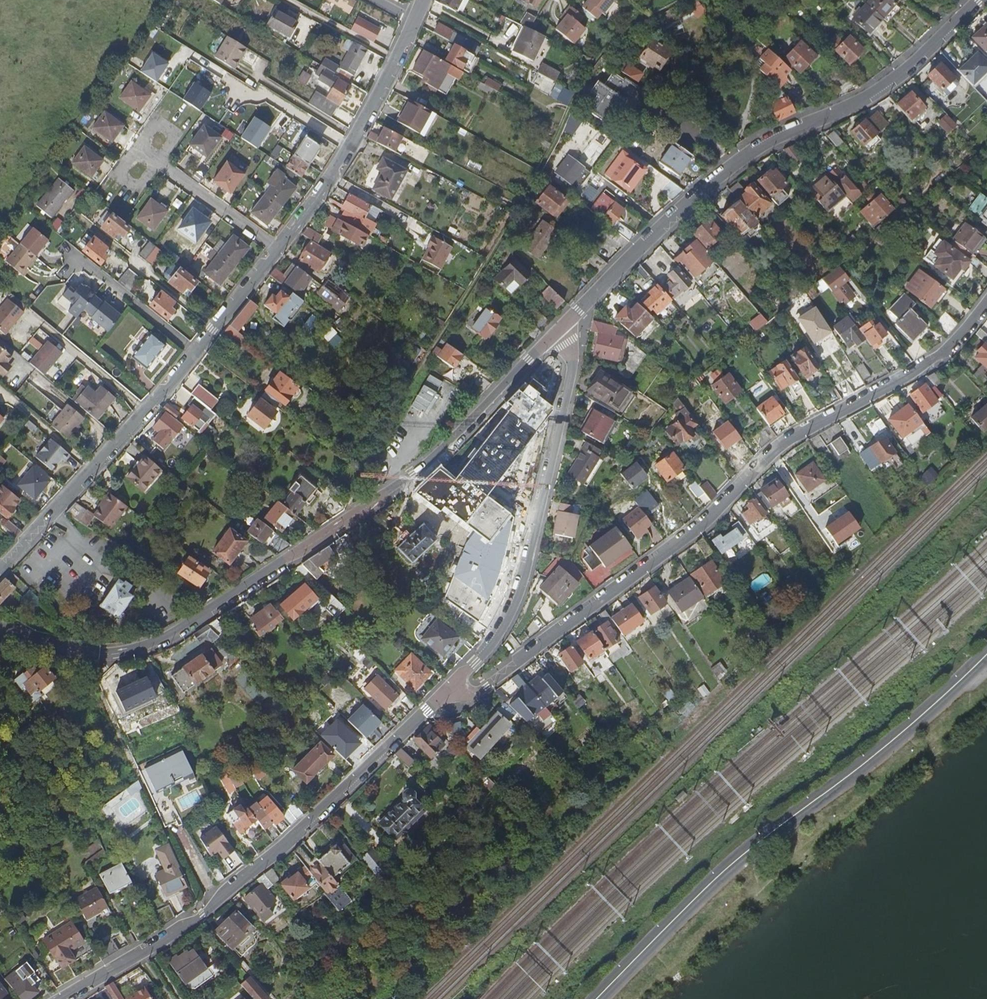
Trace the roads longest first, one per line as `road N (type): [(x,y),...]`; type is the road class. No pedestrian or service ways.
road 1 (unclassified): [(424,0),(357,135),(291,232),(196,353),(0,570)]
road 2 (residential): [(986,299),(915,372),(790,439),(701,525),(487,686),(471,694),(449,686)]
road 3 (residential): [(554,335),(687,203),(764,146),(885,86),(979,0)]
road 4 (residential): [(62,998),(202,916),(449,686)]
road 5 (residential): [(449,686),(499,634),(523,580),(574,366),(554,335)]
road 6 (secondary): [(597,998),(731,865),(848,776)]
road 7 (residential): [(554,335),(475,418),(391,489)]
road 8 (residential): [(284,560),(182,627),(123,653)]
road 9 (secondary): [(986,654),(848,776)]
road 10 (residential): [(284,560),(391,489)]
road 11 (residential): [(0,628),(79,653),(123,653)]

